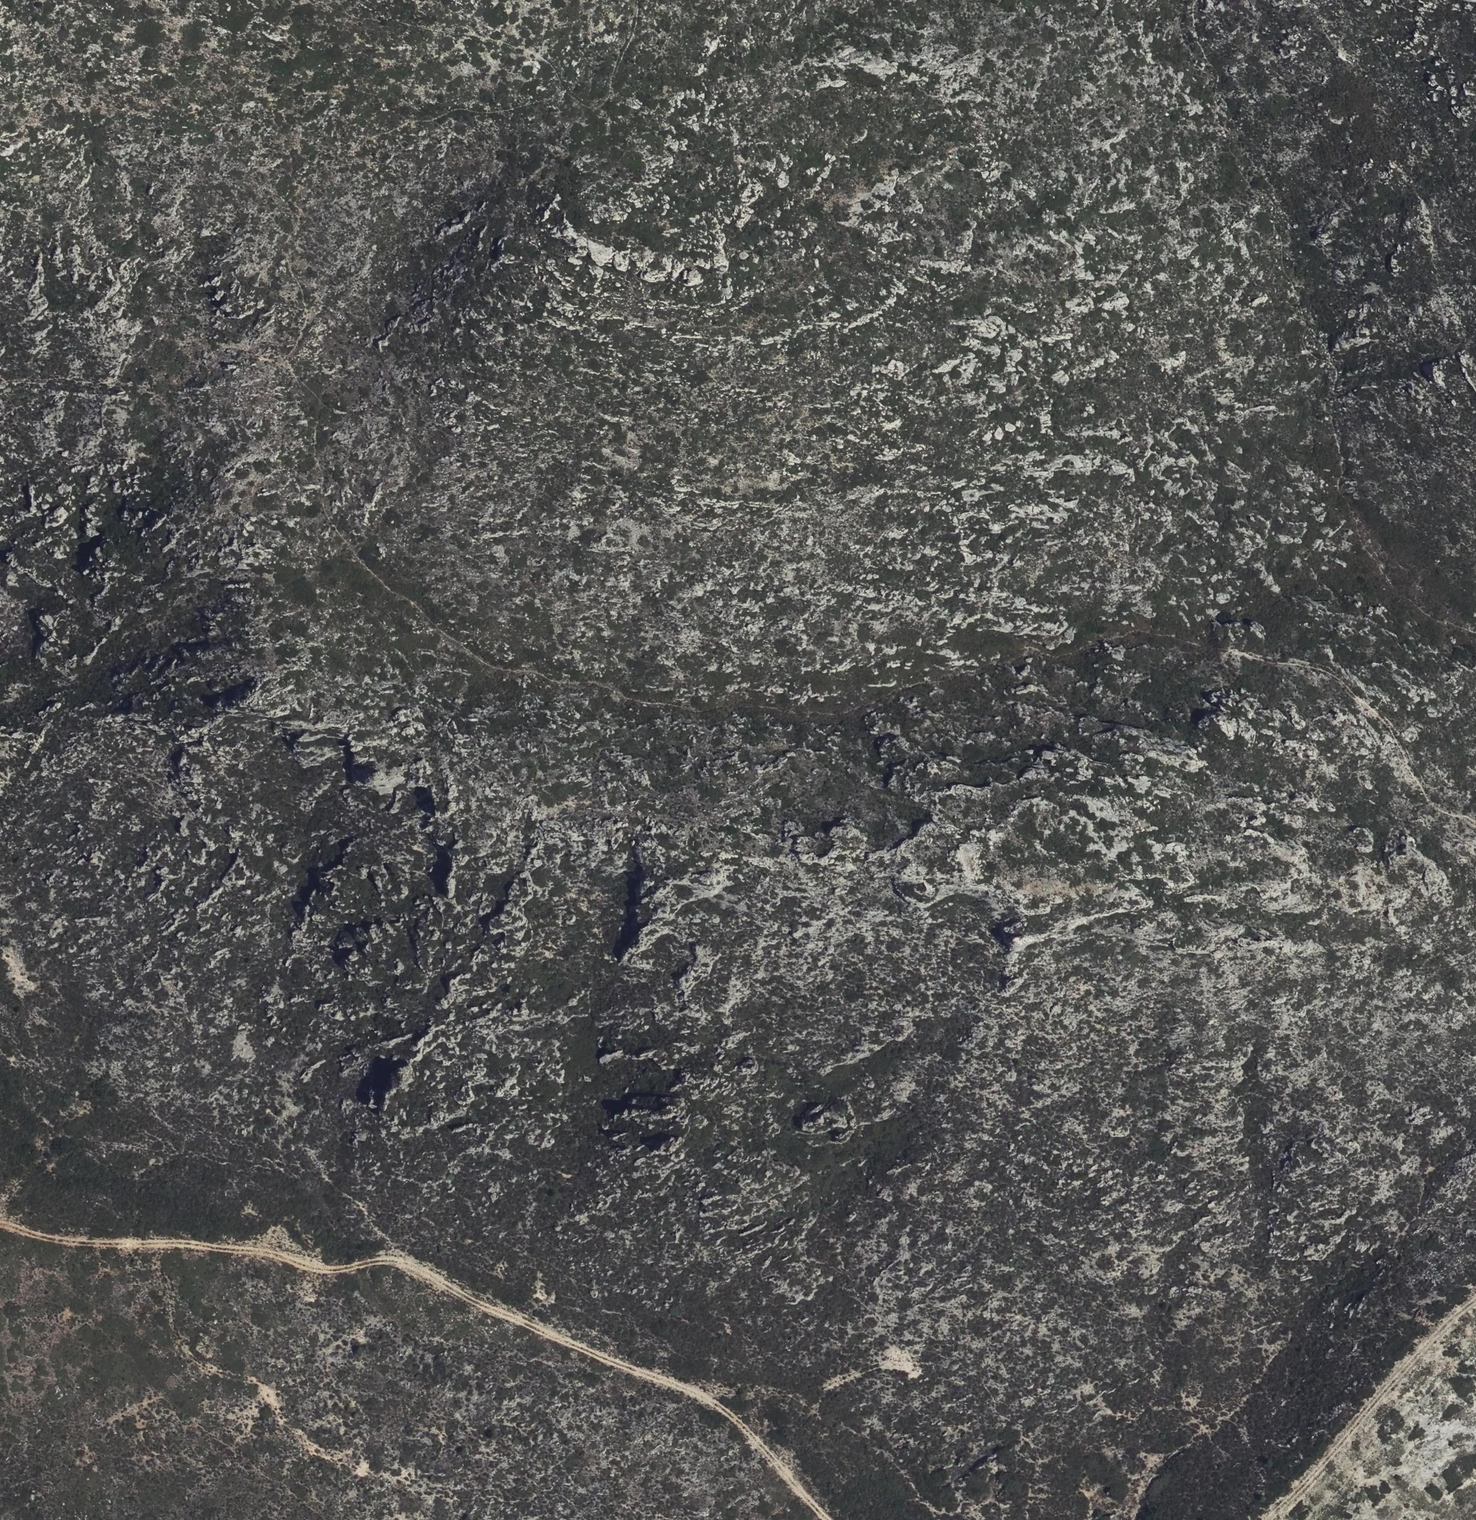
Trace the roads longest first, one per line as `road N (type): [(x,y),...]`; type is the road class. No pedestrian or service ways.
road 1 (track): [(0,1218),(32,1235),(244,1248),(338,1271),(380,1263),(417,1271),(611,1363),(711,1399),(838,1519)]
road 2 (track): [(1475,1305),(1431,1339),(1266,1519)]

